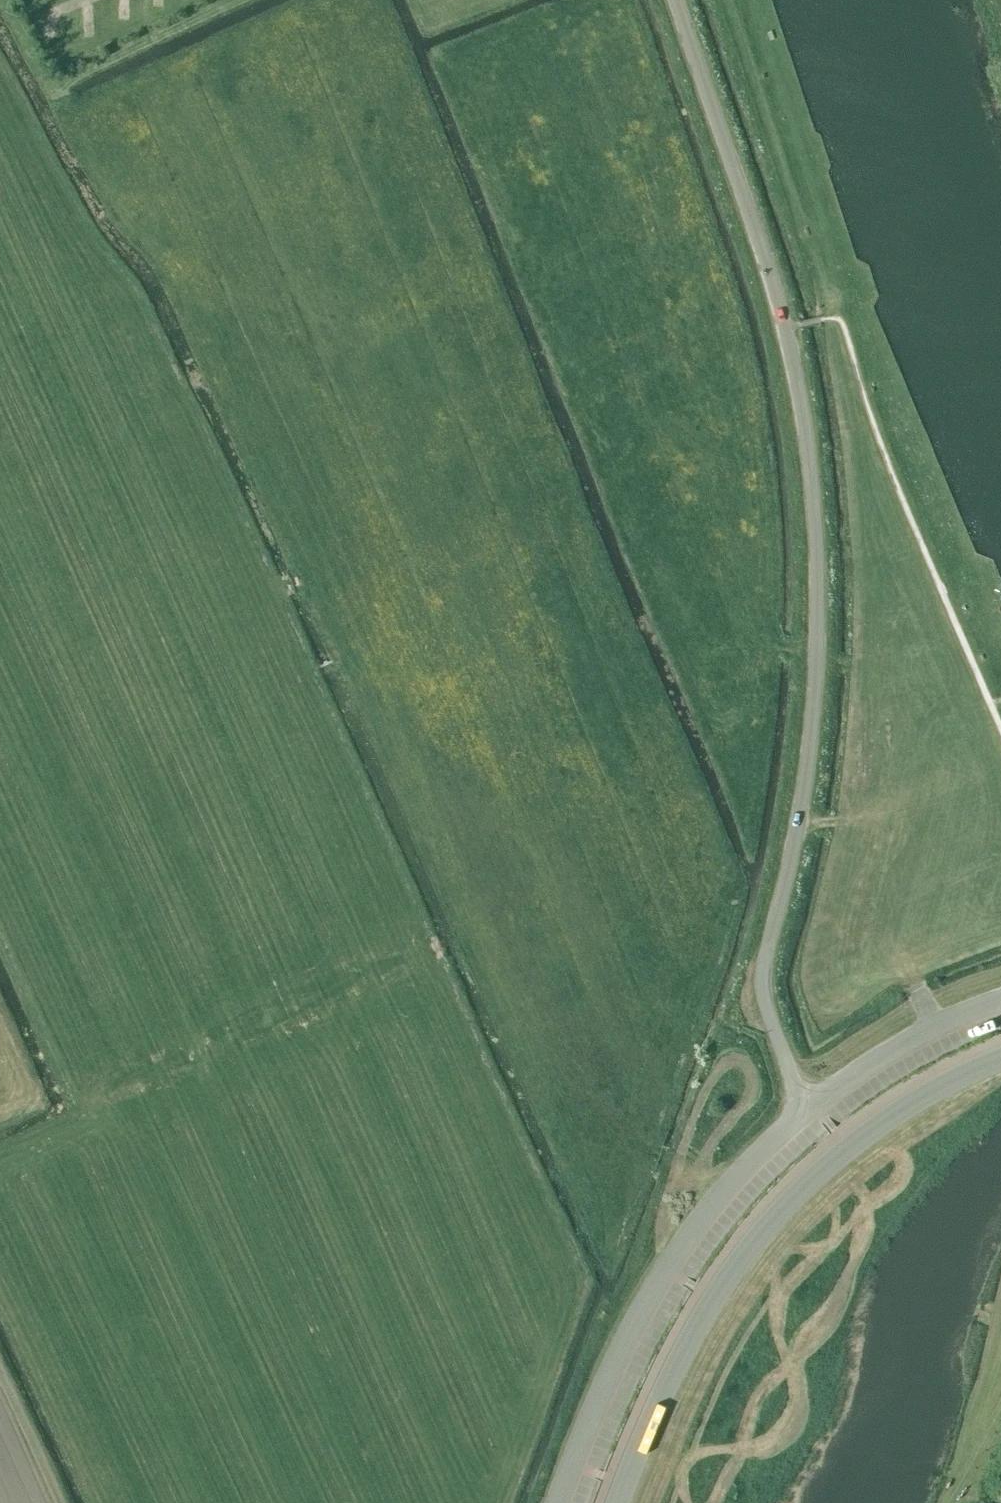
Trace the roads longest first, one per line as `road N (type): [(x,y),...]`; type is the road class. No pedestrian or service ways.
road 1 (unclassified): [(806,1108),(762,985),(809,761),(817,578),(810,465),(785,328),(676,0)]
road 2 (tertiary): [(617,1502),(686,1343),(768,1222),(877,1124),(1000,1057)]
road 3 (unclassified): [(557,1502),(612,1368),(683,1240),(806,1108)]
road 4 (unclassified): [(806,1108),(903,1043),(1000,998)]

